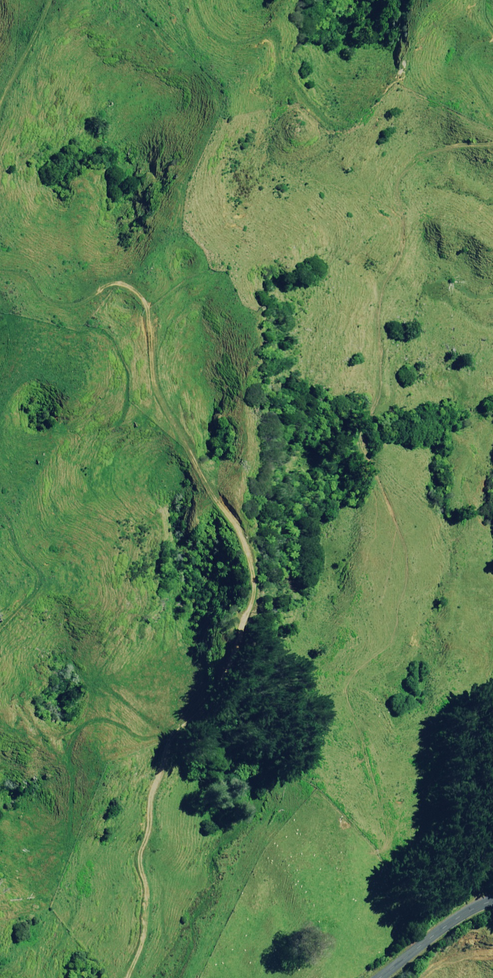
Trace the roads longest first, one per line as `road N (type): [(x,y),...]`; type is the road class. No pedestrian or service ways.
road 1 (track): [(131,977),(148,930),(143,860),(177,728),(224,681),(246,620),(254,579),(246,536),(151,387),(151,305),(113,284),(80,303),(51,303),(23,276),(0,272)]
road 2 (tertiary): [(387,977),(492,905)]
road 3 (track): [(0,113),(49,0)]

